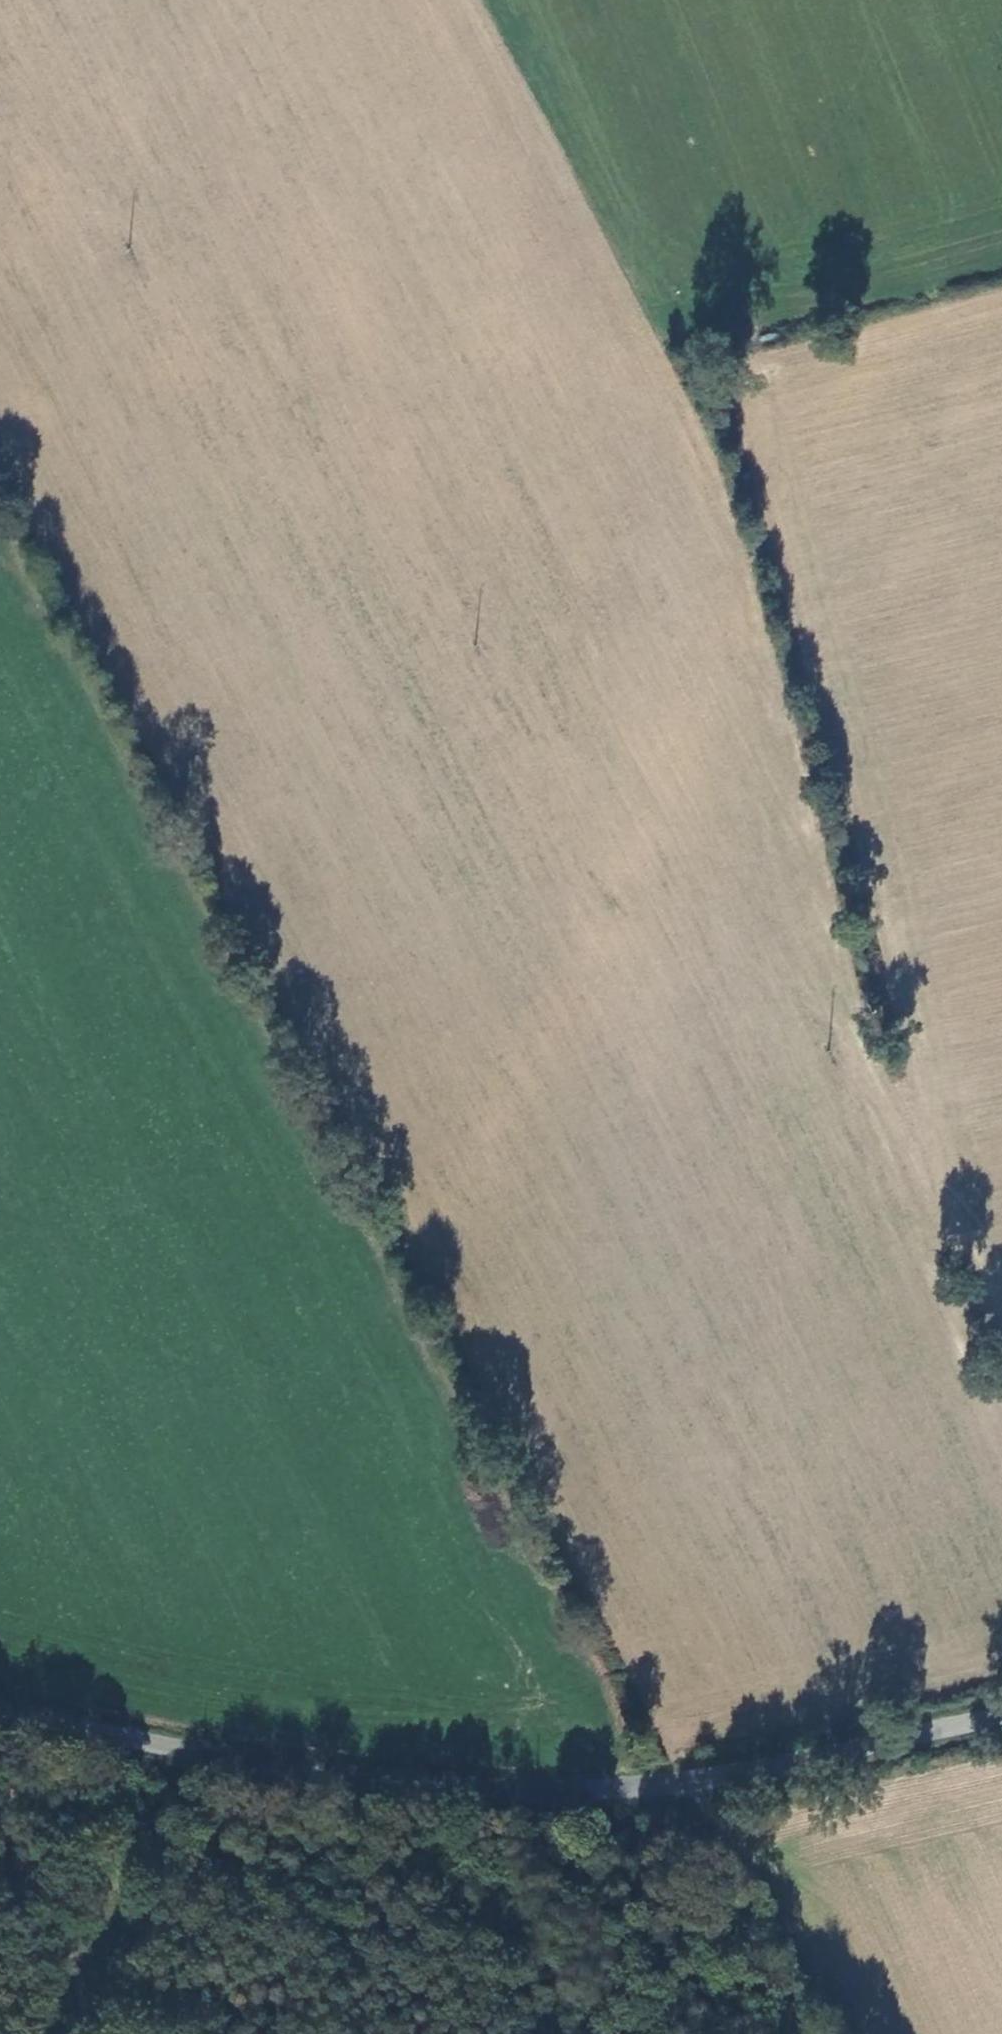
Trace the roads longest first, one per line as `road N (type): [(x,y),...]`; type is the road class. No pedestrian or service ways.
road 1 (unclassified): [(1001,1720),(693,1791),(543,1797),(193,1767),(0,1710)]

